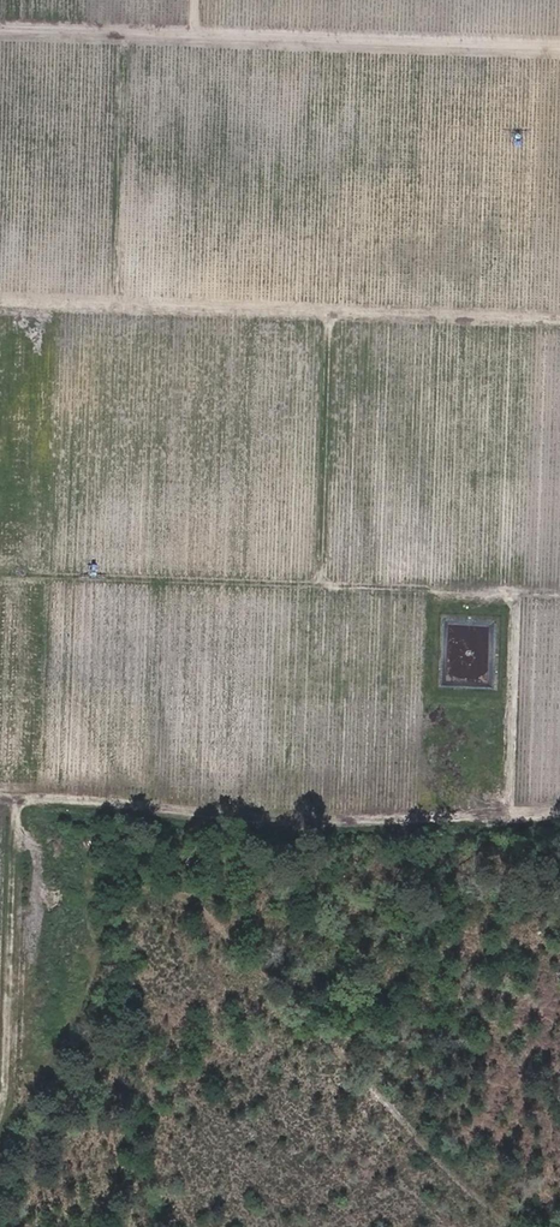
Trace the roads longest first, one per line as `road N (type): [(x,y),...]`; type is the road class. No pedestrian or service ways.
road 1 (track): [(0,28),(559,48)]

